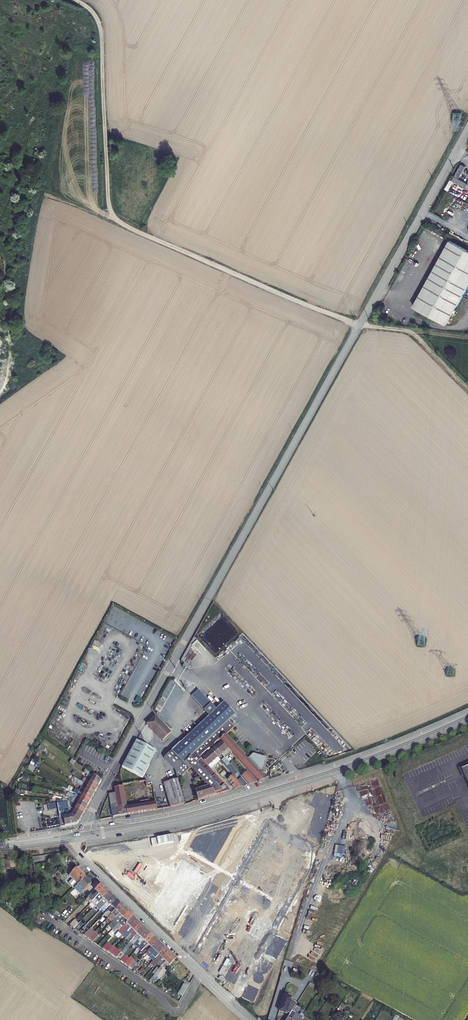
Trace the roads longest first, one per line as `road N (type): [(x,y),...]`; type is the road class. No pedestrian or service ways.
road 1 (primary): [(87,836),(220,807),(467,719)]
road 2 (unclassified): [(185,639),(360,325)]
road 3 (track): [(72,0),(96,15),(109,203),(117,219),(143,235)]
road 4 (residential): [(72,839),(81,858),(250,1019)]
road 5 (unclassified): [(143,235),(360,325)]
road 6 (unclassified): [(360,325),(467,129)]
road 7 (residential): [(87,836),(90,814),(185,639)]

